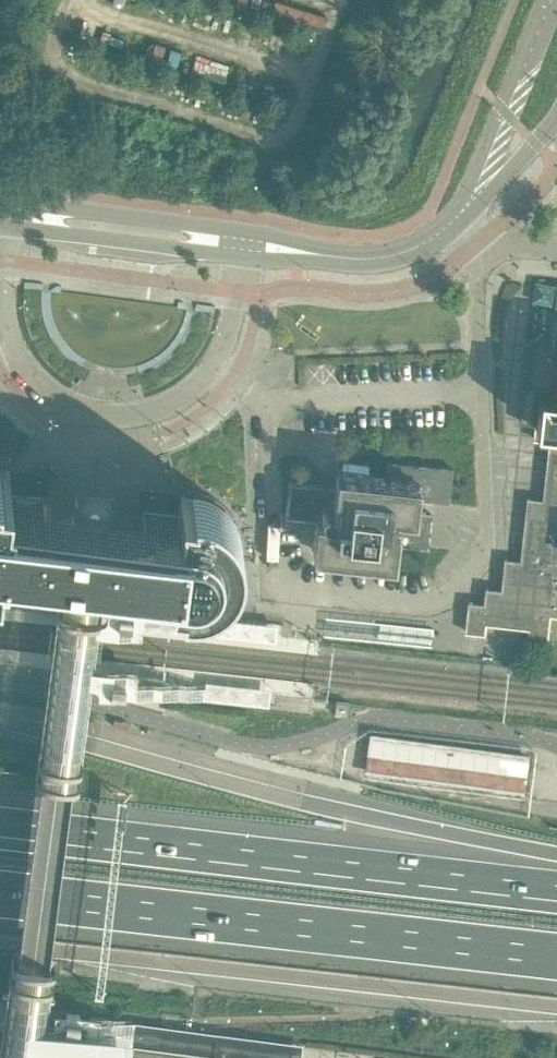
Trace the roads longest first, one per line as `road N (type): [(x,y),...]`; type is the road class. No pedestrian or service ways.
road 1 (residential): [(477,392),(487,554),(439,605),(304,593),(273,573),(260,404)]
road 2 (motorway): [(556,885),(0,821)]
road 3 (motorway): [(0,893),(556,955)]
road 4 (unclassified): [(11,216),(9,334),(28,376),(57,405),(117,420),(155,416),(190,401),(218,371)]
road 5 (tertiary): [(248,247),(182,223),(70,208),(11,216)]
road 6 (tertiary): [(11,216),(68,232),(248,247)]
road 7 (tertiary): [(543,0),(459,216)]
road 8 (tertiary): [(248,247),(385,258),(421,246),(459,216)]
road 9 (residential): [(260,404),(477,392)]
road 10 (residential): [(481,241),(477,392)]
road 11 (tertiary): [(459,216),(486,200),(556,117)]
road 12 (unclassified): [(218,371),(234,339),(248,247)]

